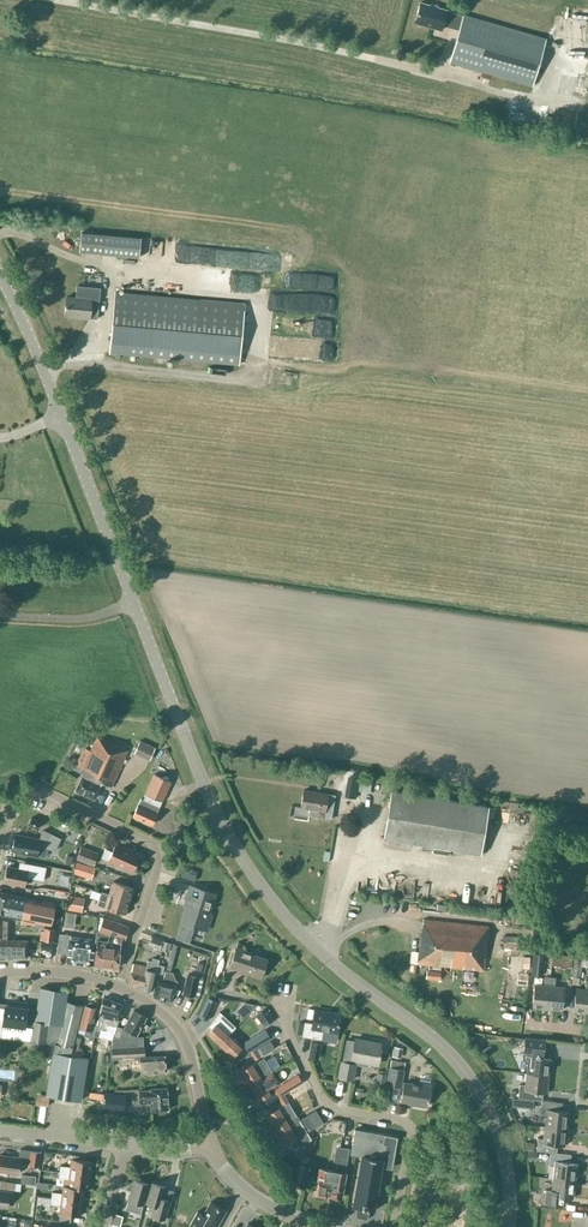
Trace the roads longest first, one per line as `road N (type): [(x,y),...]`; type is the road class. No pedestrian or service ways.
road 1 (tertiary): [(222,824),(0,276)]
road 2 (tertiary): [(508,1226),(506,1163),(473,1083),(420,1027),(299,932),(222,824)]
road 3 (residential): [(286,987),(282,1012),(322,1100),(401,1120),(411,1130),(393,1226)]
road 4 (residential): [(0,840),(9,800),(29,787),(145,839),(157,854)]
road 5 (residential): [(209,1144),(191,1055),(176,1026),(119,989)]
road 6 (residential): [(119,989),(157,854)]
road 7 (residential): [(307,1226),(231,1179),(209,1144)]
road 8 (residential): [(126,1145),(0,1132)]
road 9 (residential): [(0,974),(71,974),(119,989)]

